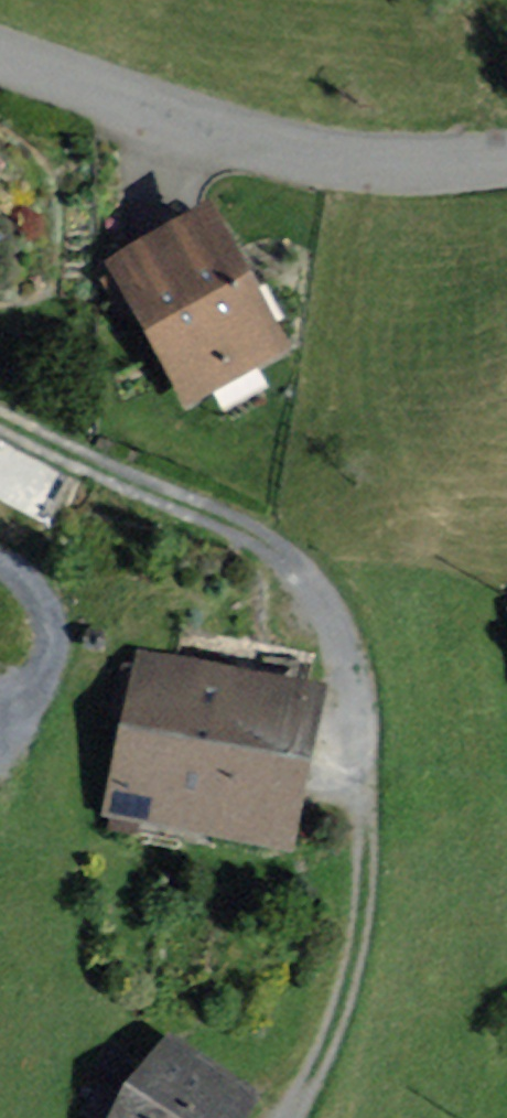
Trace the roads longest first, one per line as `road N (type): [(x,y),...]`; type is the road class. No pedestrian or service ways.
road 1 (track): [(0,418),(240,529),(296,568),(334,622),(361,773),(357,942),(336,1022),(286,1117)]
road 2 (residential): [(506,158),(379,162),(258,147),(0,58)]
road 3 (track): [(0,569),(43,619),(44,653),(0,750)]

